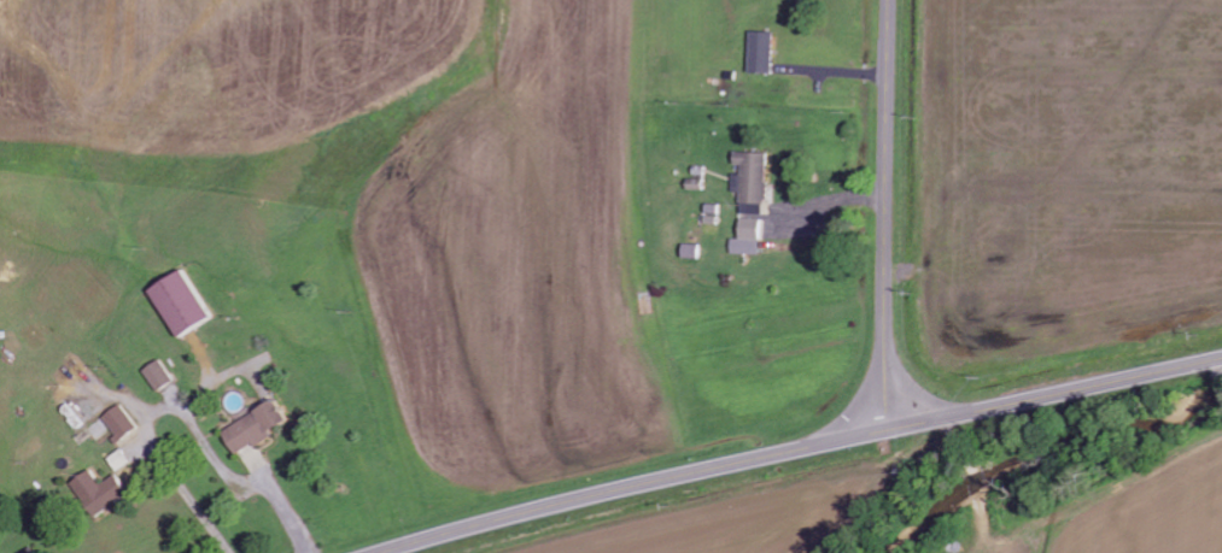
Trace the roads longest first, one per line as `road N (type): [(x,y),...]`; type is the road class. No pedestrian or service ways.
road 1 (secondary): [(390,552),(1221,360)]
road 2 (secondary): [(988,411),(914,389),(890,347),(891,0)]
road 3 (secondary): [(829,446),(867,396),(889,339)]

